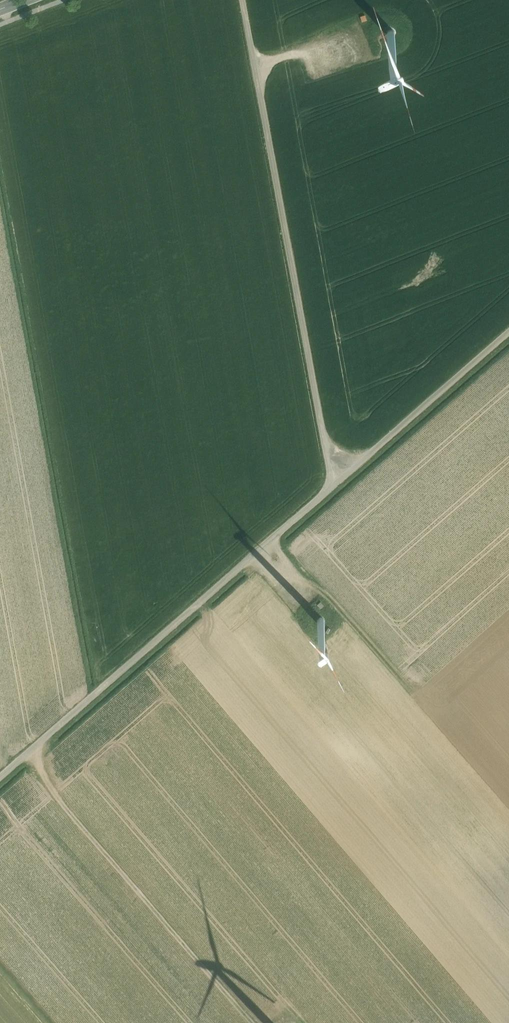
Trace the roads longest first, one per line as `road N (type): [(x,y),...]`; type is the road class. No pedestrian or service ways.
road 1 (track): [(244,0),(333,485)]
road 2 (track): [(333,485),(0,779)]
road 3 (track): [(34,749),(49,787),(256,1022)]
road 4 (track): [(508,333),(333,485)]

